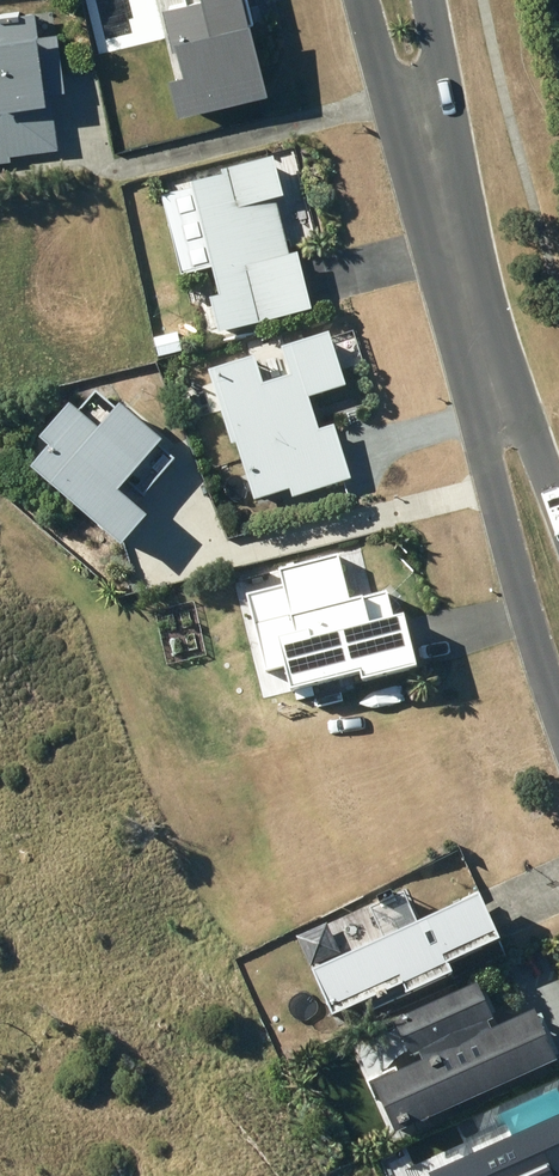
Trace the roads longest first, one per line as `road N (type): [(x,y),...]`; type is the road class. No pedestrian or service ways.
road 1 (residential): [(395,0),(506,440),(558,599)]

